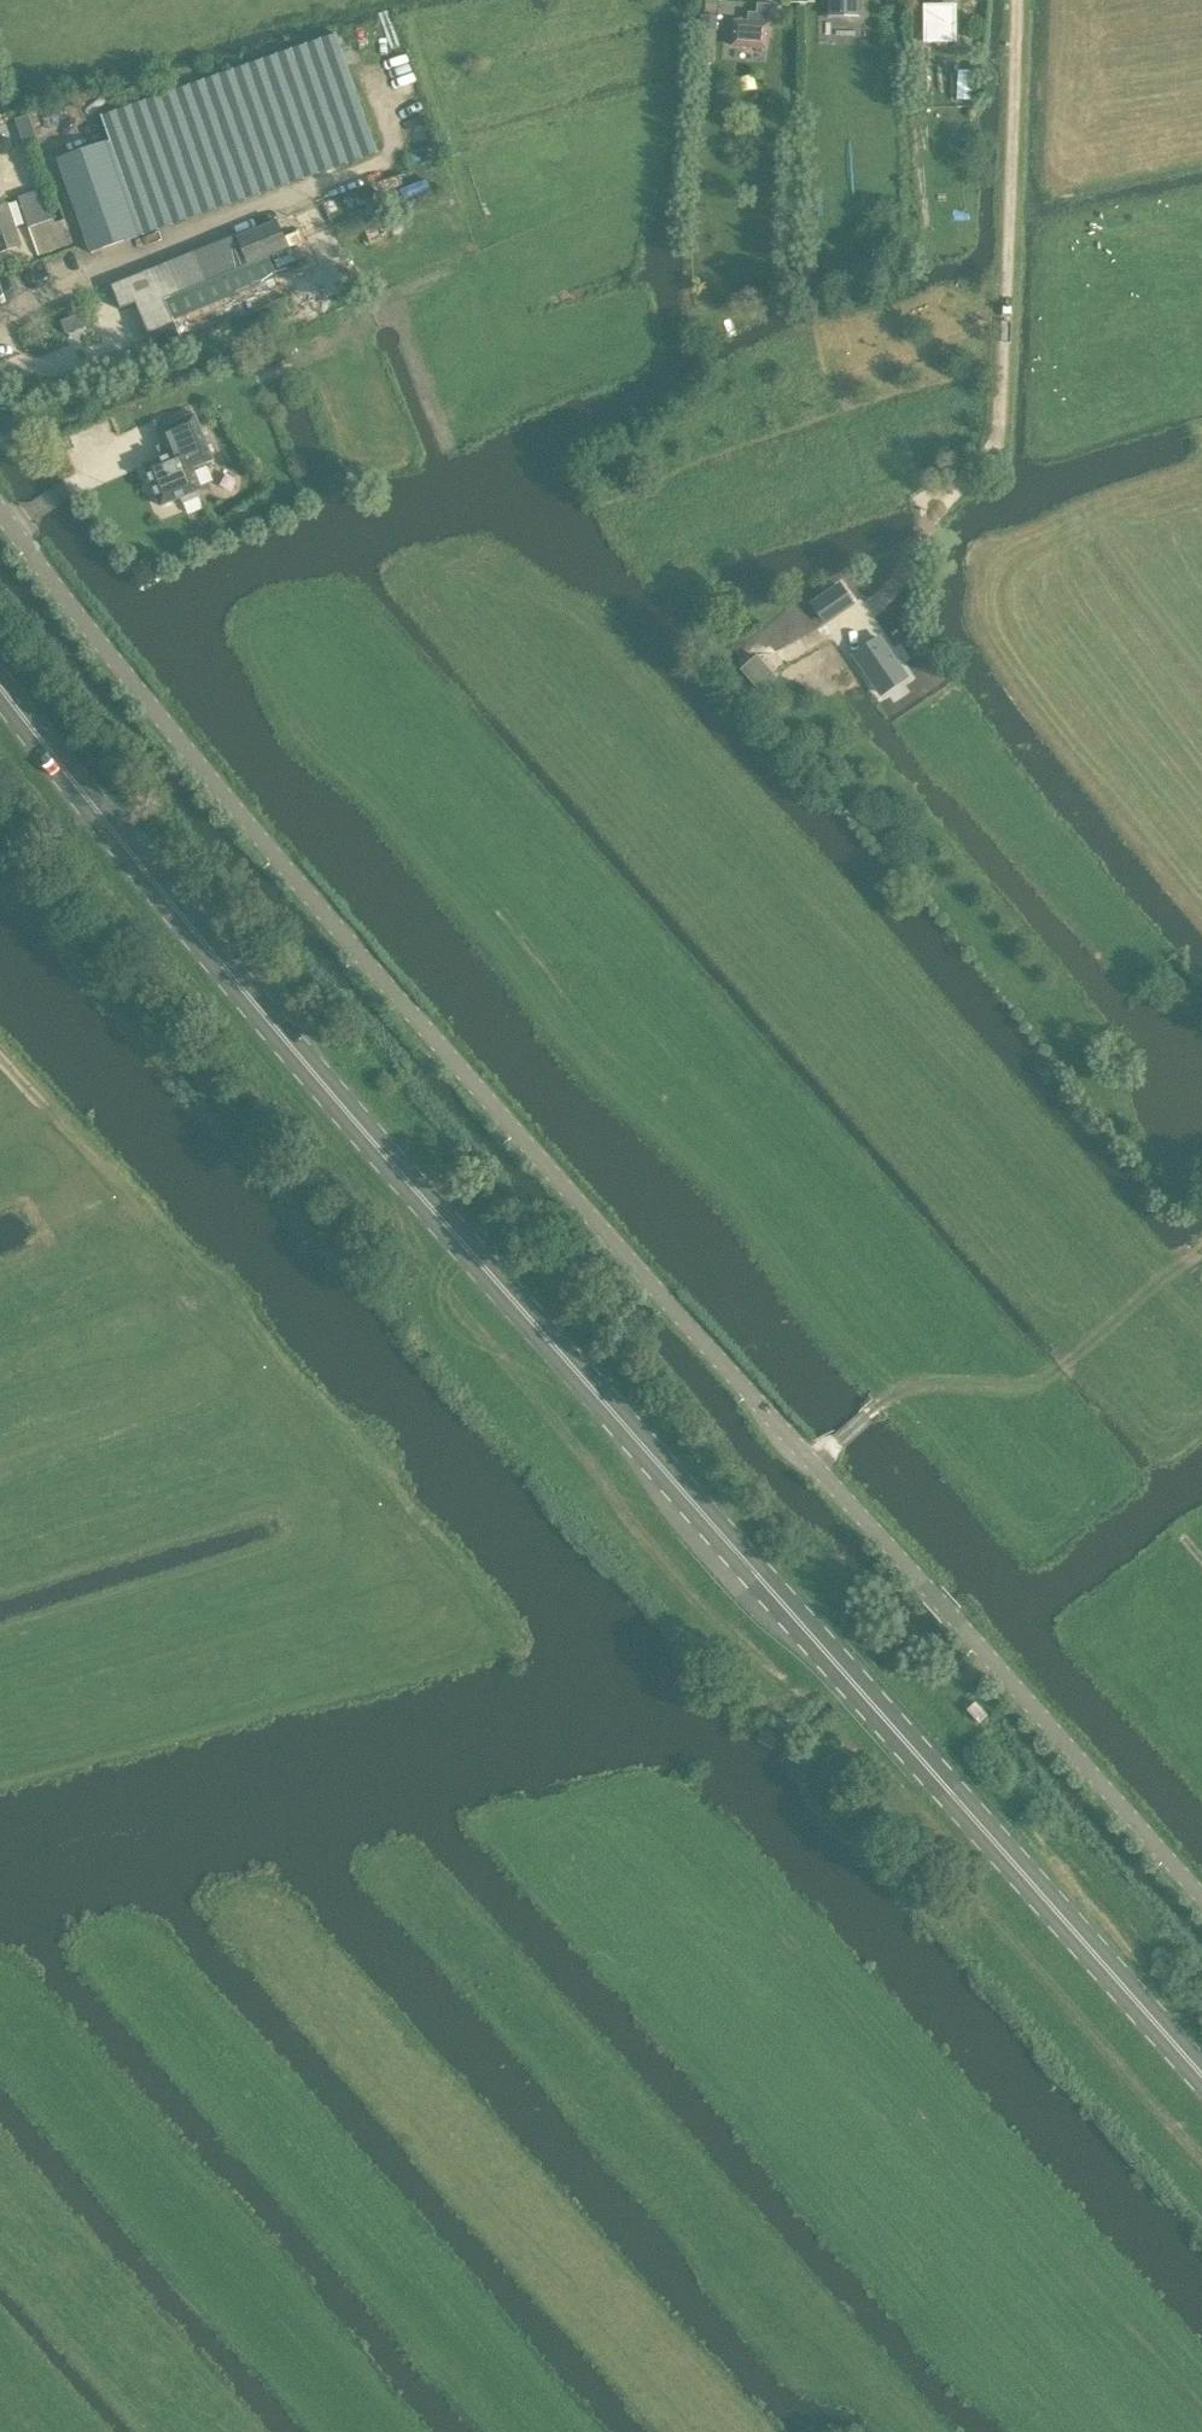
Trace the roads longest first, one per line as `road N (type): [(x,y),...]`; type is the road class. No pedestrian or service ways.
road 1 (unclassified): [(0,512),(312,903),(1201,1900)]
road 2 (primary): [(1201,2075),(459,1239),(0,688)]
road 3 (track): [(893,1397),(1050,1378),(1201,1255)]

